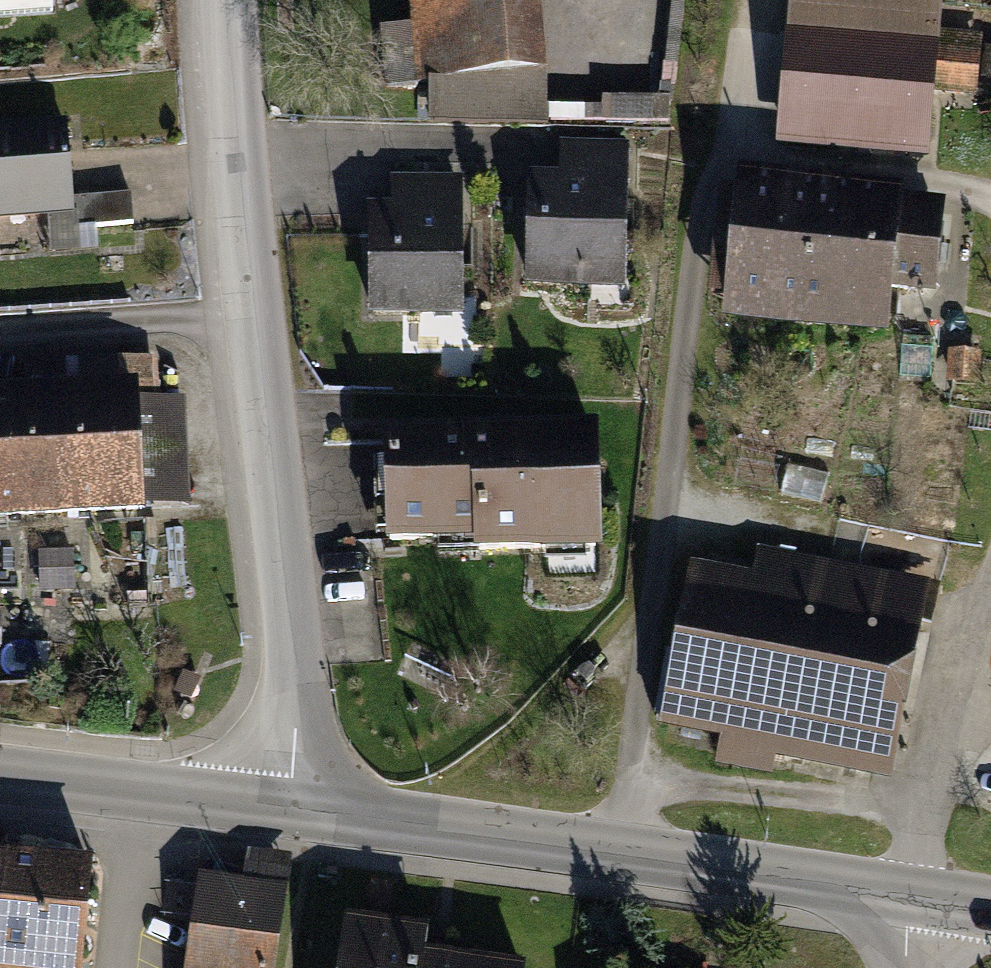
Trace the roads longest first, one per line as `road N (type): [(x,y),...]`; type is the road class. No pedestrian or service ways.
road 1 (residential): [(226,0),(234,144),(299,698),(280,807)]
road 2 (tertiary): [(280,807),(924,902)]
road 3 (track): [(990,550),(945,699),(924,902)]
road 4 (tertiary): [(0,771),(280,807)]

